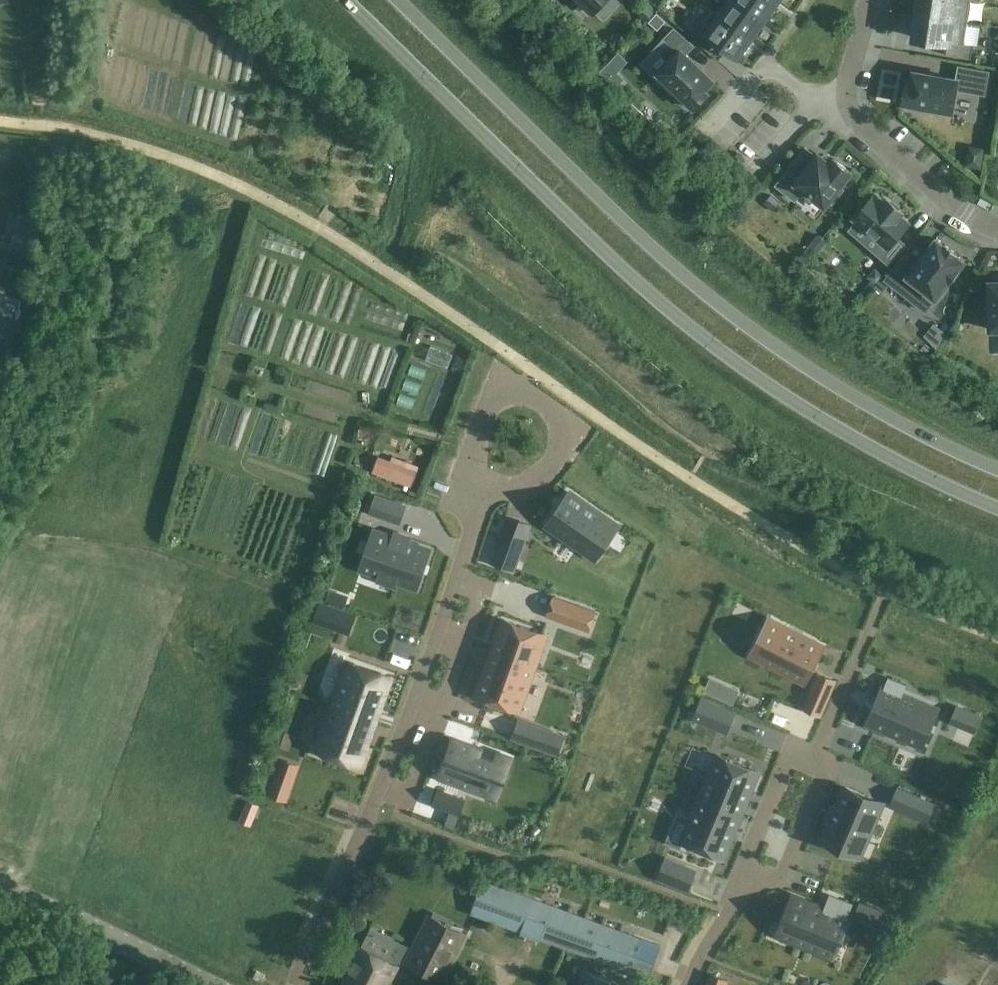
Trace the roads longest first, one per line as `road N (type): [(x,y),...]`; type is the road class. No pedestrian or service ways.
road 1 (secondary): [(348,0),(615,262),(725,357),(809,411),(997,510)]
road 2 (secondary): [(997,470),(829,381),(744,323),(658,252),(397,0)]
road 3 (residential): [(297,984),(418,685),(478,496)]
road 4 (residential): [(478,496),(550,476),(565,436),(557,414),(524,392),(503,391),(487,404),(466,467),(469,486)]
road 5 (residential): [(997,235),(850,110),(849,77),(867,0)]
road 6 (tertiary): [(204,984),(0,890)]
road 7 (residential): [(816,756),(832,761),(783,884),(746,869)]
road 8 (residential): [(746,869),(793,747),(816,756)]
road 9 (residential): [(691,984),(746,869)]

